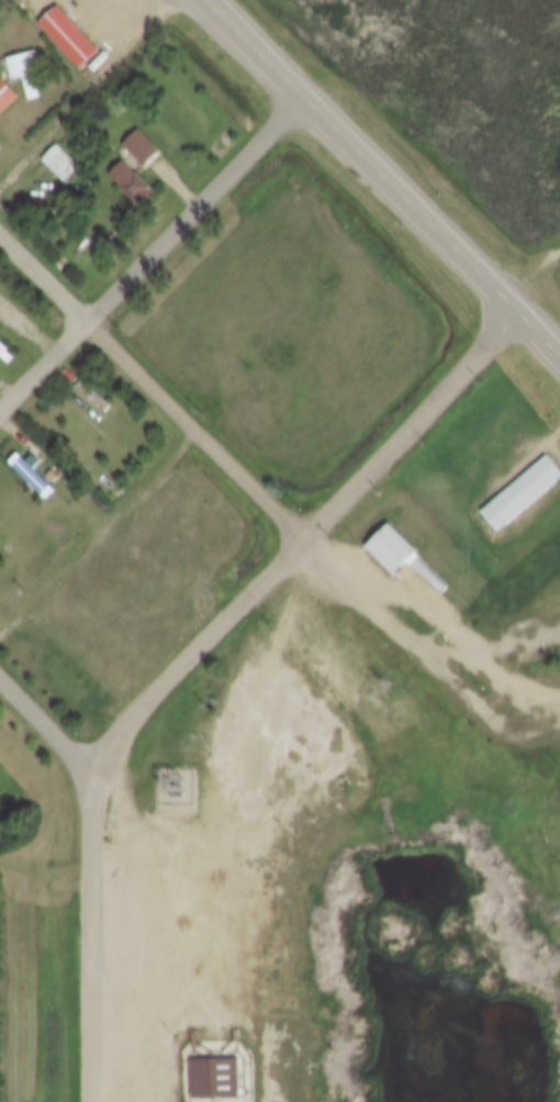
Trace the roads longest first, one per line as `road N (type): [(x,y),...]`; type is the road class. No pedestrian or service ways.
road 1 (residential): [(87,781),(525,314)]
road 2 (trunk): [(559,349),(205,0)]
road 3 (residential): [(309,103),(0,420)]
road 4 (residential): [(306,545),(0,241)]
road 5 (residential): [(94,1101),(94,808),(87,781)]
road 6 (residential): [(87,781),(0,683)]

